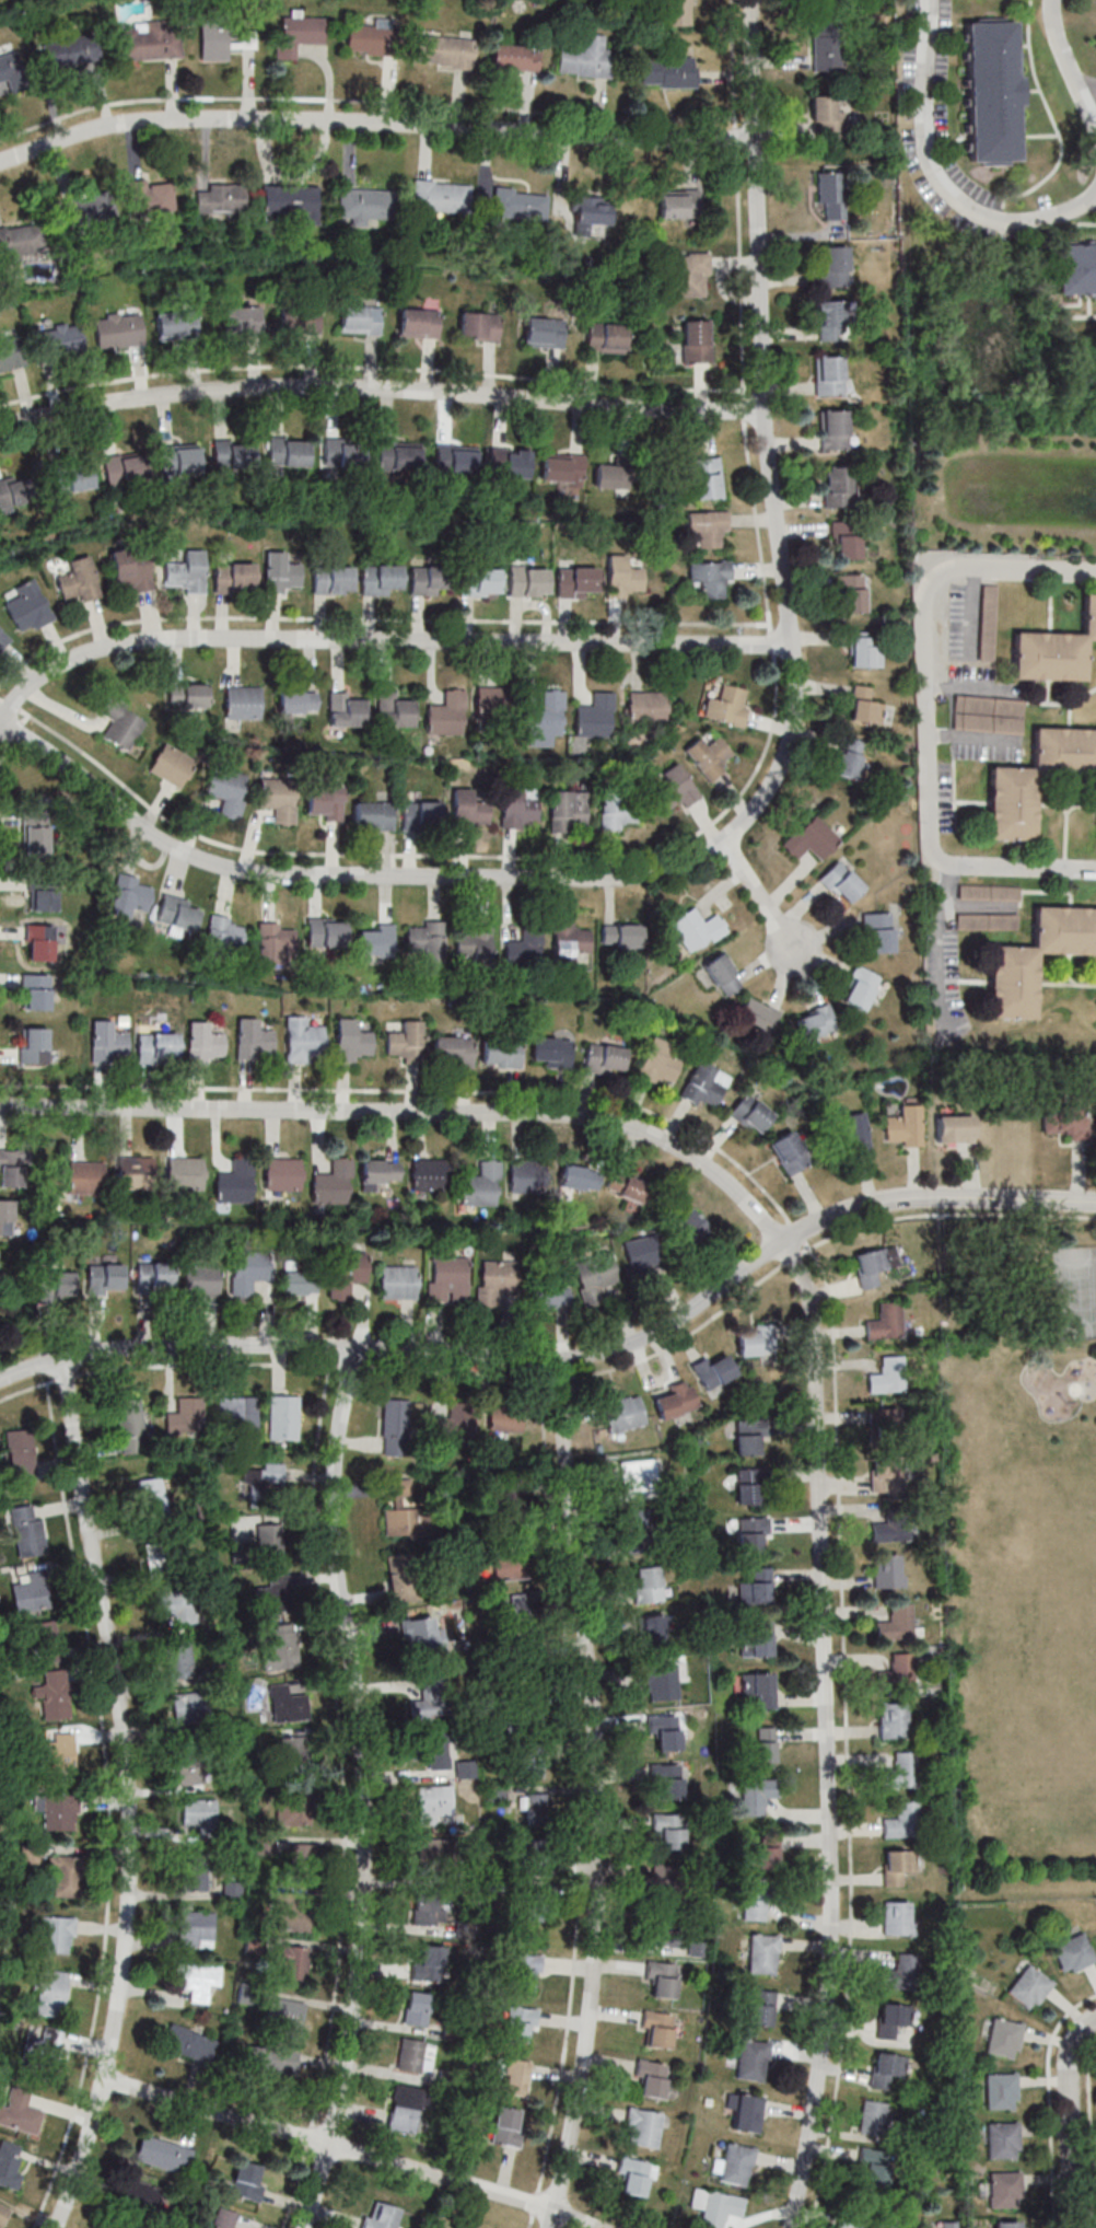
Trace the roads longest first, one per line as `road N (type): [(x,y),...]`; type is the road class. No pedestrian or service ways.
road 1 (residential): [(794,2227),(828,2028),(835,1901),(817,1339),(812,1288),(788,1243),(689,1151),(599,1117),(0,1104)]
road 2 (residential): [(0,718),(144,829),(231,868),(644,880),(736,832),(782,768),(800,680),(767,362),(755,0)]
road 3 (residential): [(1095,1204),(886,1203),(788,1243),(685,1321),(619,1353),(560,1361),(142,1349),(67,1361),(0,1387)]
road 4 (residential): [(306,2227),(334,2146),(363,1948),(364,1749),(335,1545),(355,1351)]
road 5 (residential): [(55,2227),(106,2075),(128,1962),(136,1835),(129,1745),(67,1361)]
road 6 (residential): [(552,2227),(598,1937),(601,1799),(560,1361)]
road 7 (residential): [(0,722),(44,672),(118,647),(205,639),(795,645)]
road 8 (residential): [(0,429),(141,396),(233,390),(770,409)]
road 9 (residential): [(759,137),(615,140),(240,119),(73,134),(0,161)]
road 10 (residential): [(608,2227),(106,2075)]
road 11 (residential): [(1095,573),(964,567),(938,580),(930,595),(928,687),(934,852)]
road 12 (residential): [(1077,2227),(1073,2079),(1088,2028)]
road 13 (residential): [(1095,871),(957,864),(934,852)]
road 14 (residential): [(798,947),(724,840)]

